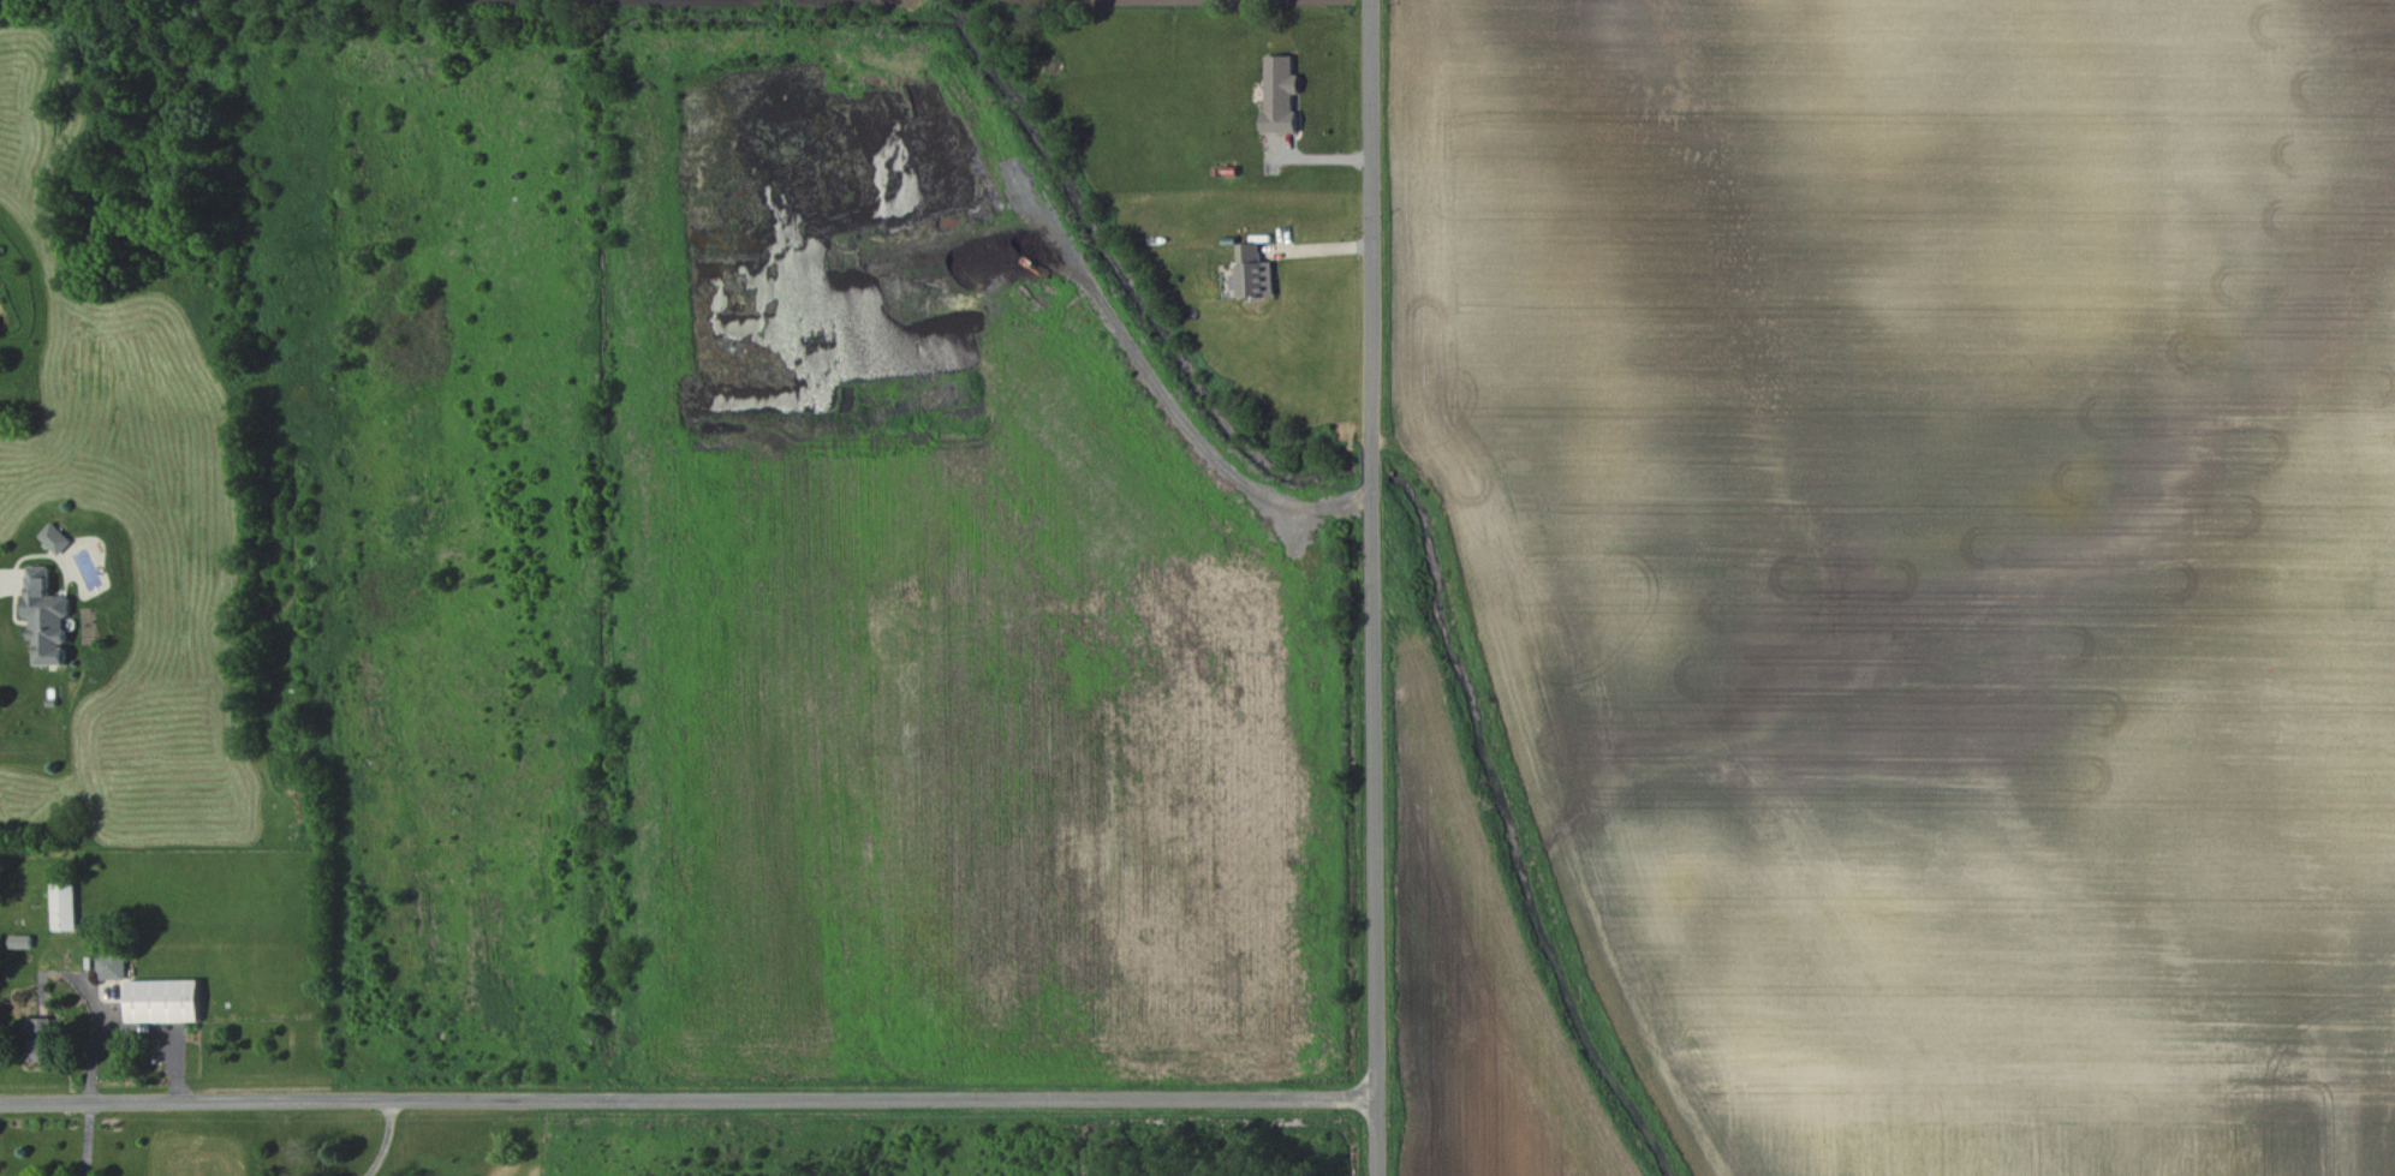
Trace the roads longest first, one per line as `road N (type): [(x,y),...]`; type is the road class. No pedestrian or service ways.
road 1 (residential): [(1383,1099),(0,1099)]
road 2 (residential): [(1375,0),(1384,1175)]

